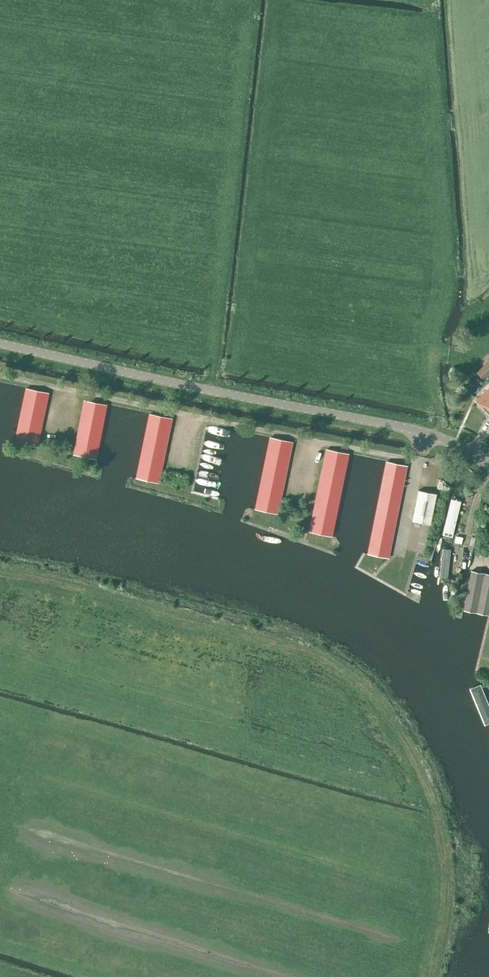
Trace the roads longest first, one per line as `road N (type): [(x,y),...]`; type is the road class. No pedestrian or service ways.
road 1 (tertiary): [(488,467),(407,429),(0,344)]

